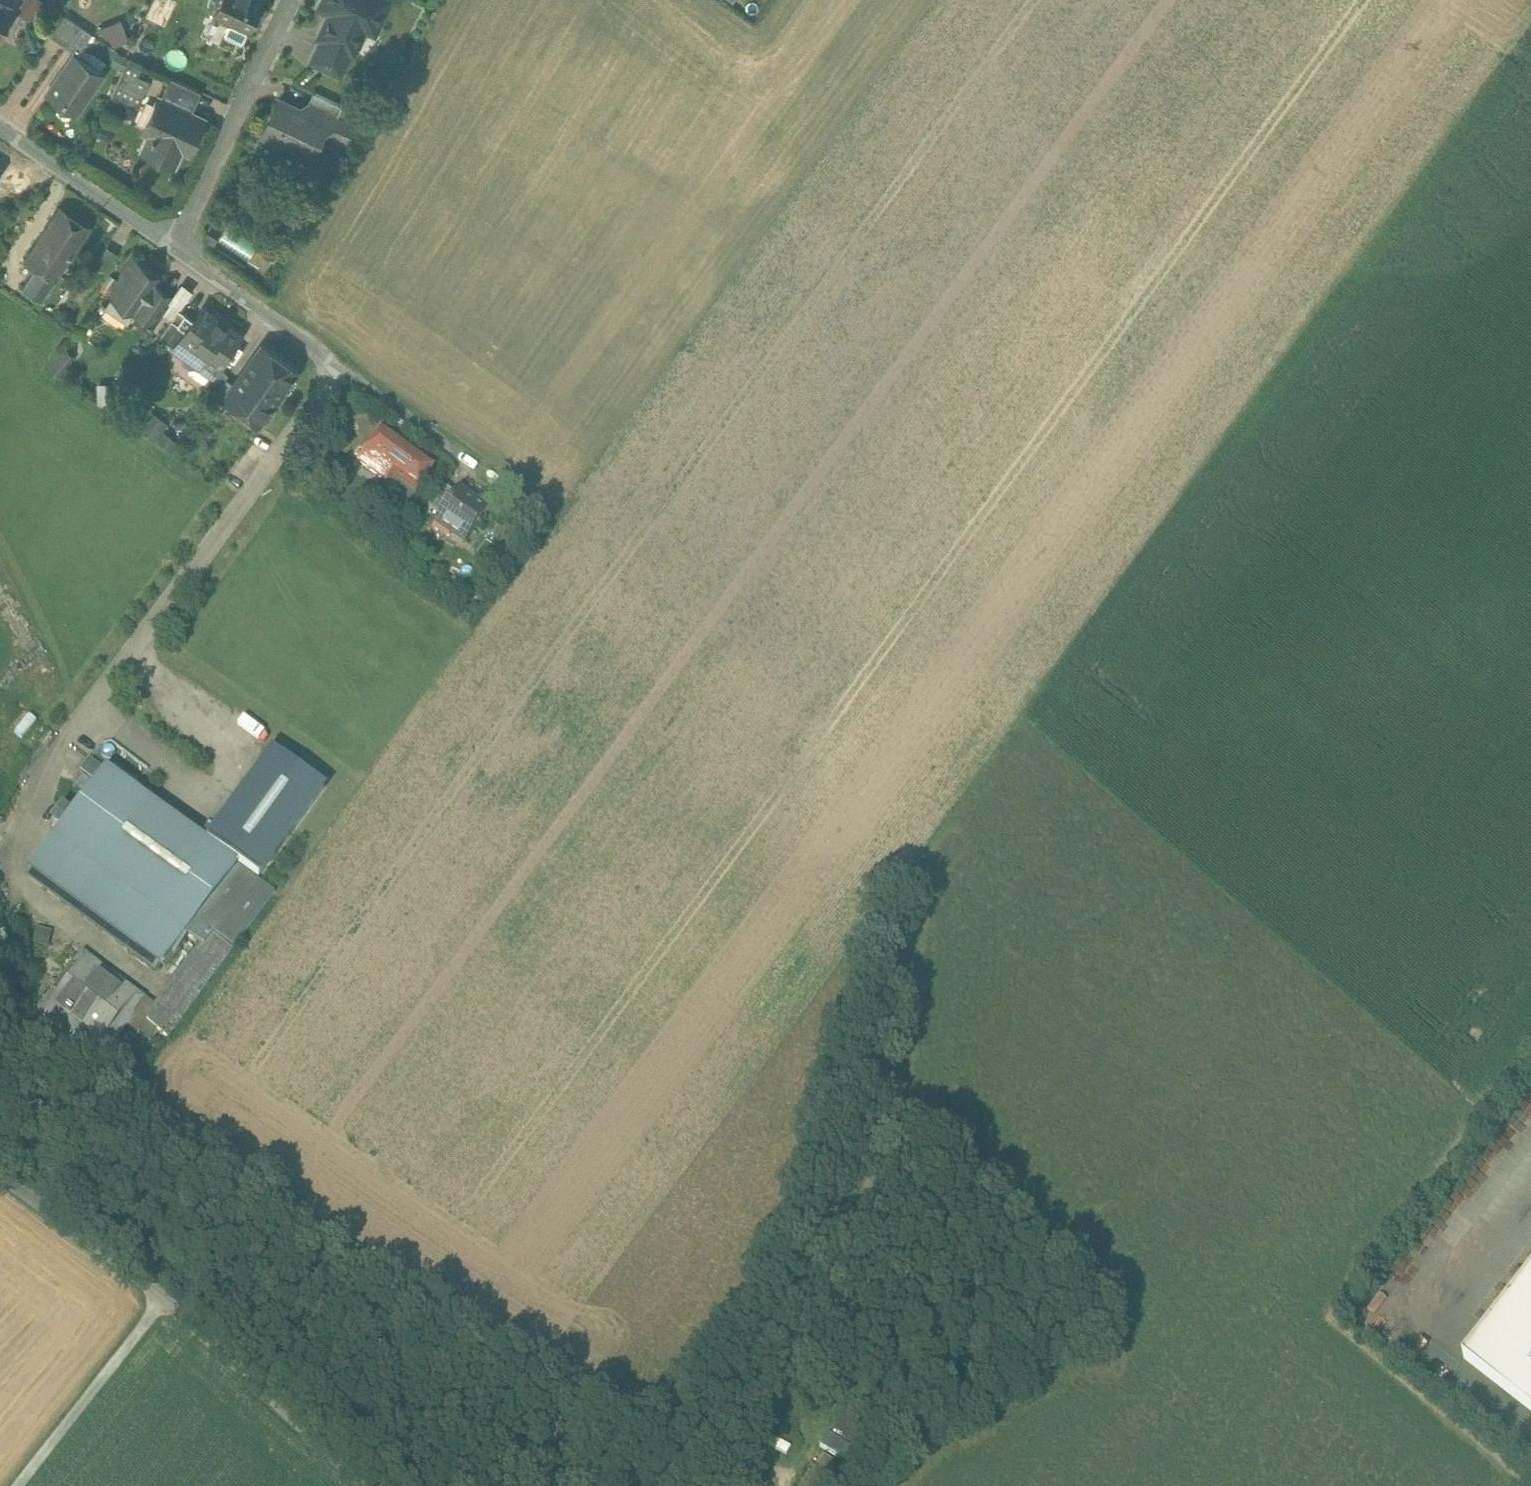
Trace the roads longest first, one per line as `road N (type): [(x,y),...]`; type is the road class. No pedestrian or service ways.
road 1 (residential): [(343,365),(85,714),(247,838)]
road 2 (residential): [(0,1174),(165,1292),(379,1485)]
road 3 (residential): [(178,247),(292,0)]
road 4 (residential): [(343,365),(537,505)]
road 5 (residential): [(0,123),(178,247)]
road 6 (residential): [(178,247),(343,365)]

